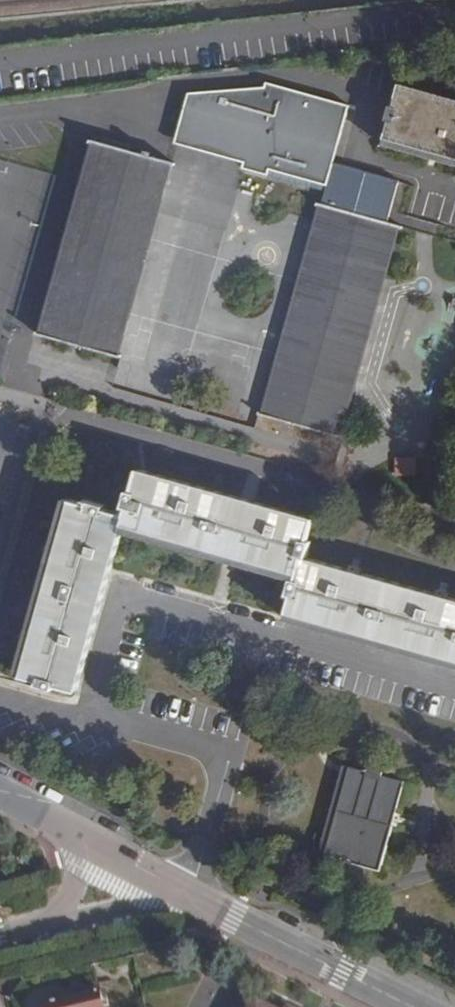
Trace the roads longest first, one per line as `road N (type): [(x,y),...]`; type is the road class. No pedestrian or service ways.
road 1 (residential): [(0,115),(313,69),(370,100),(354,157),(454,185)]
road 2 (residential): [(412,1006),(191,896)]
road 3 (residential): [(48,926),(191,896)]
road 4 (residential): [(191,896),(77,834)]

